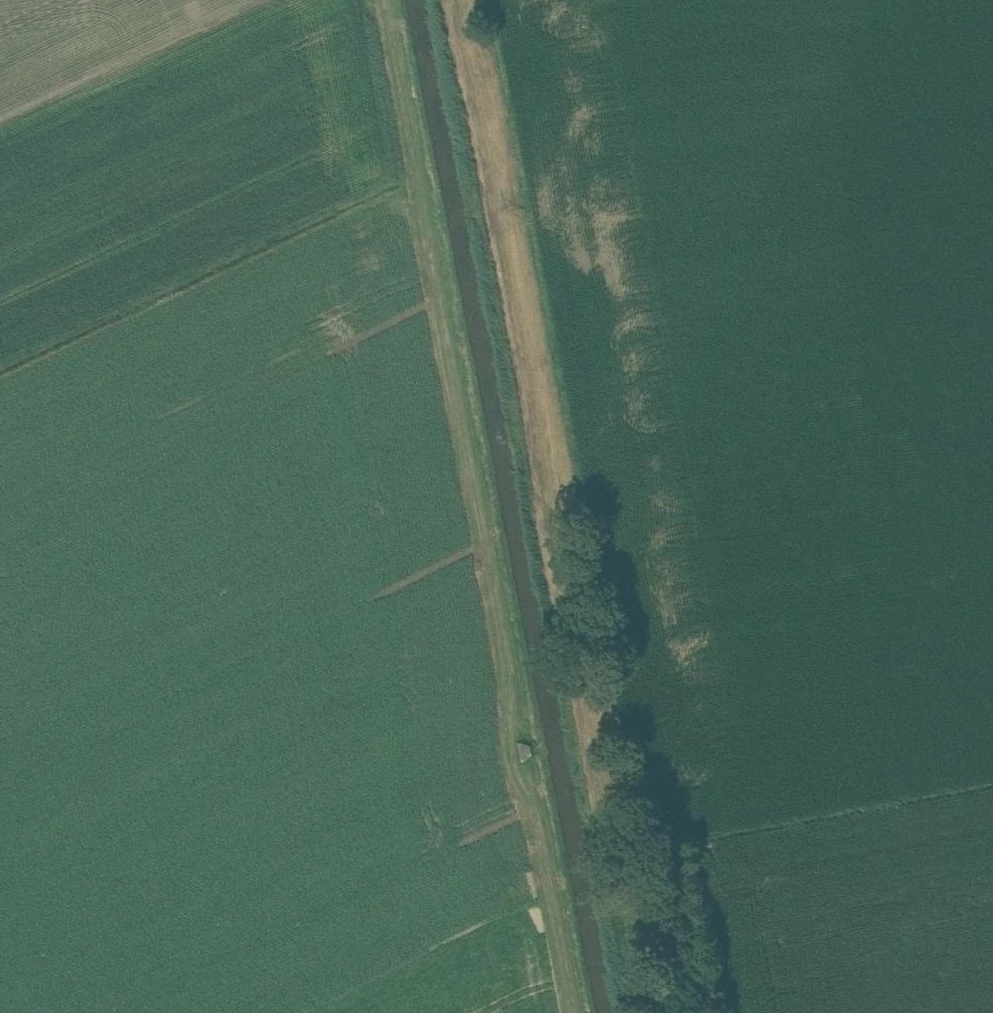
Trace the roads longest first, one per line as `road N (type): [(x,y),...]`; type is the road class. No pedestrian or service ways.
road 1 (track): [(382,0),(509,674),(509,749),(535,816),(575,1012)]

